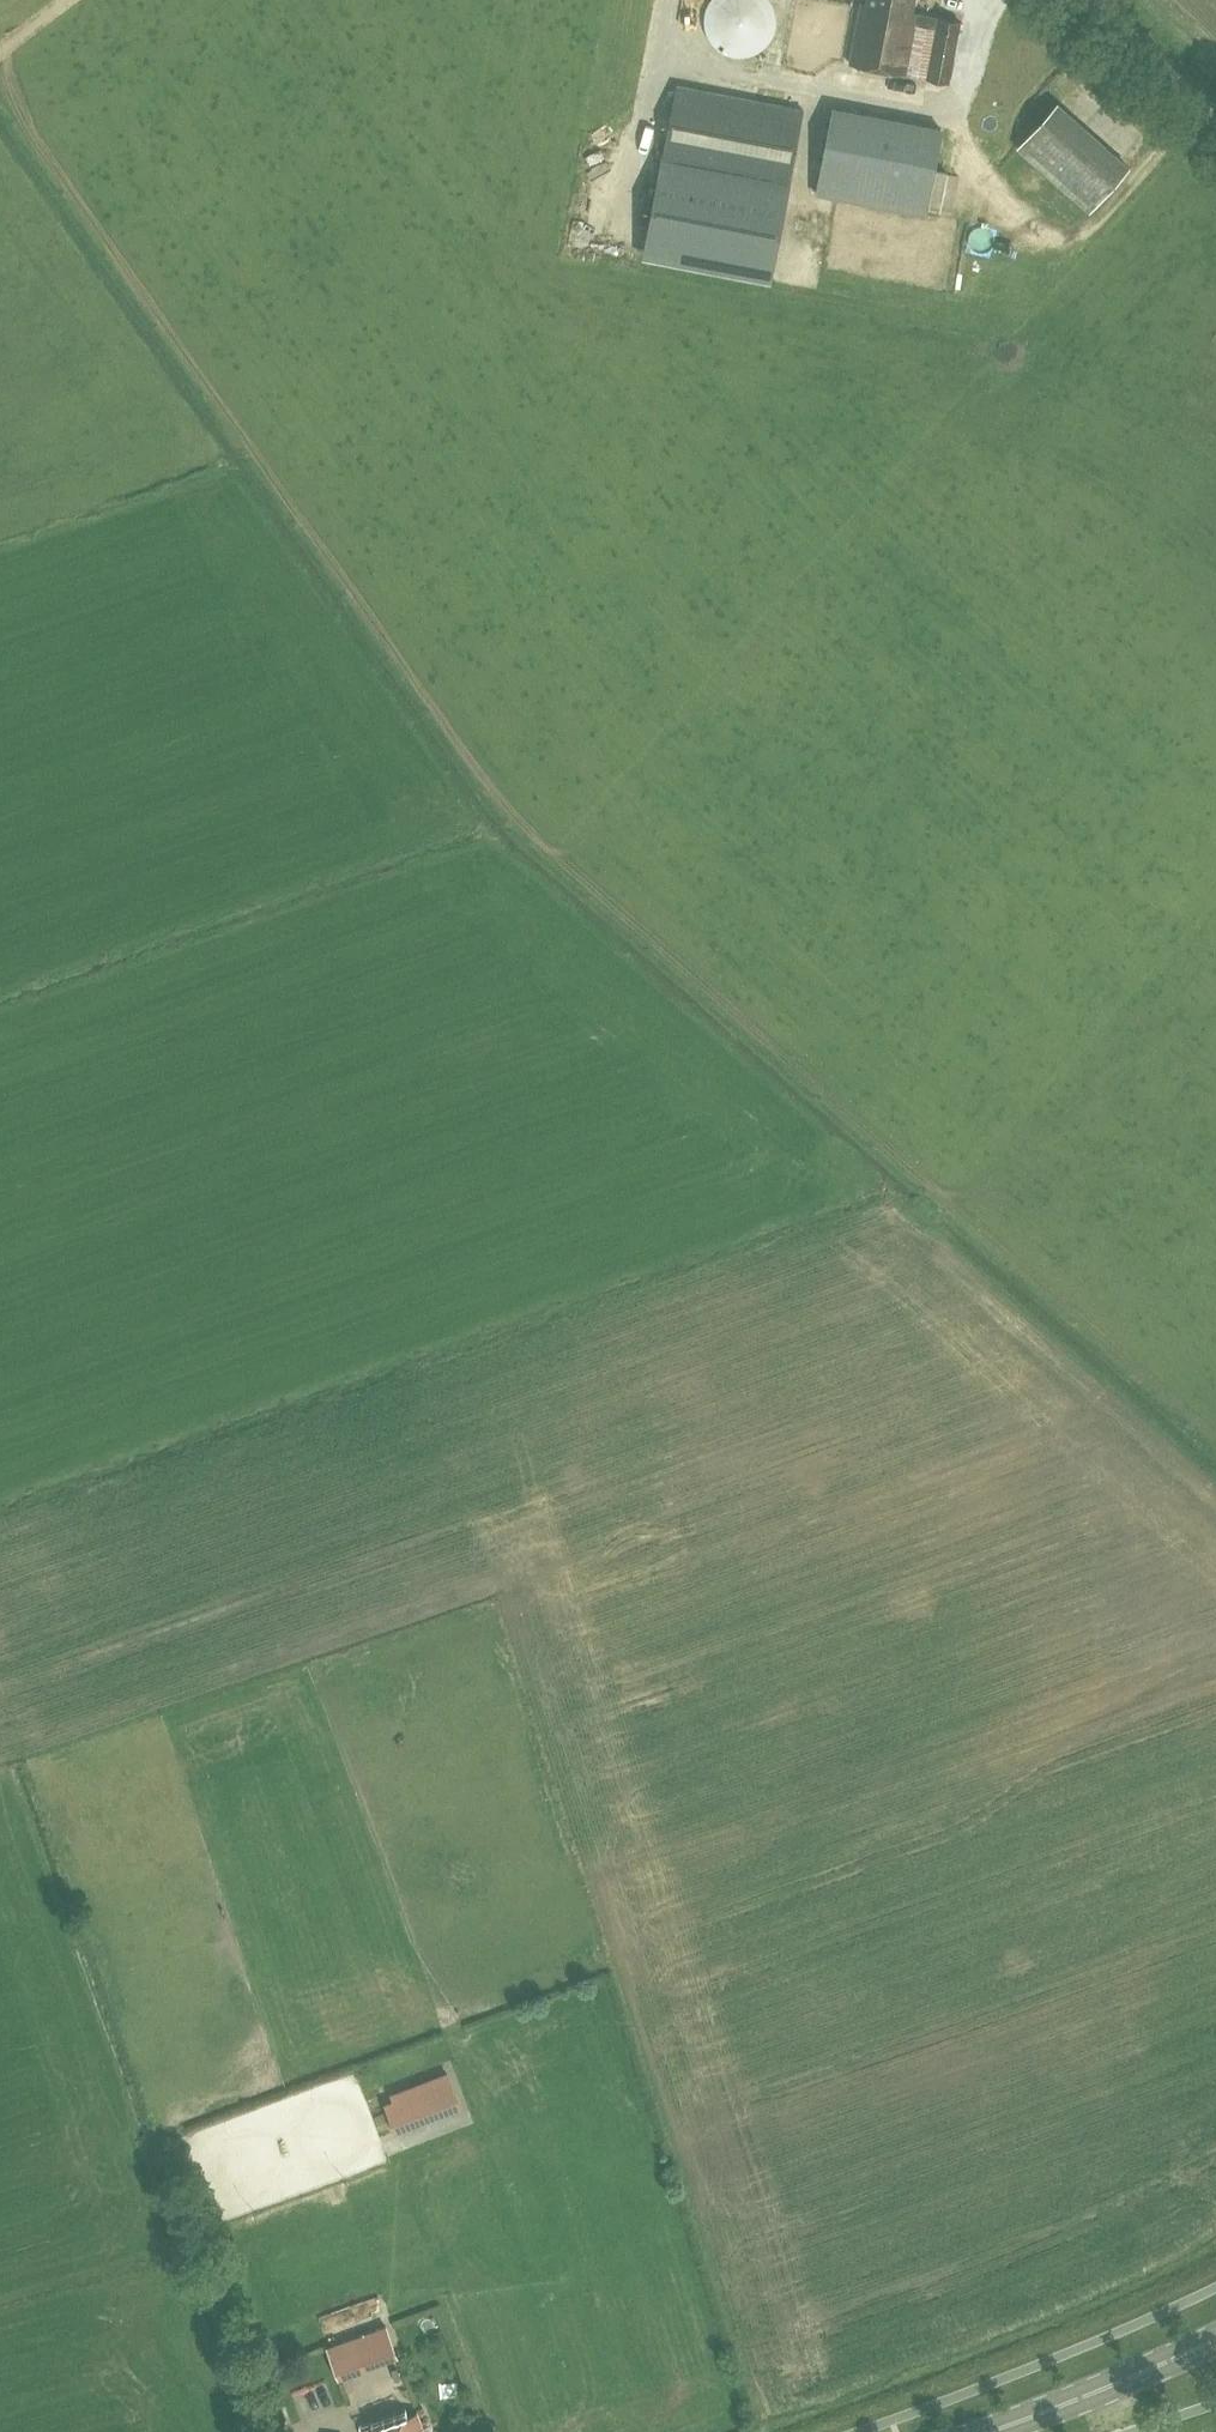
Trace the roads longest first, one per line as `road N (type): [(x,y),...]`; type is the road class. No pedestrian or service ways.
road 1 (secondary): [(981,2431),(1215,2341)]
road 2 (track): [(1090,0),(1215,121)]

